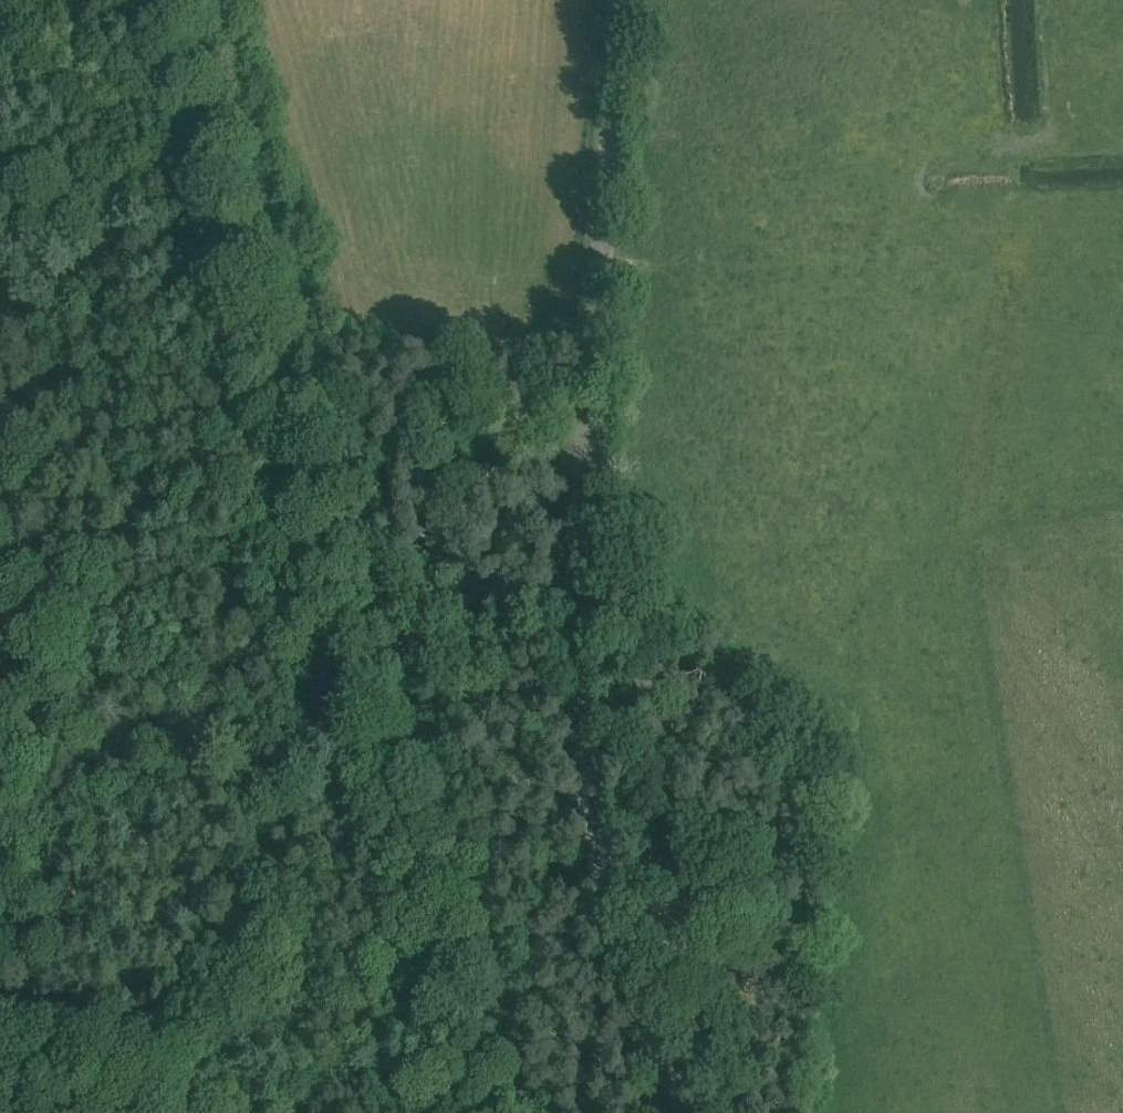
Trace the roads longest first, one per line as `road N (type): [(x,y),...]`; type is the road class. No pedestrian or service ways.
road 1 (track): [(229,0),(550,1112)]
road 2 (unclassified): [(680,1112),(608,907),(569,670),(614,0)]

